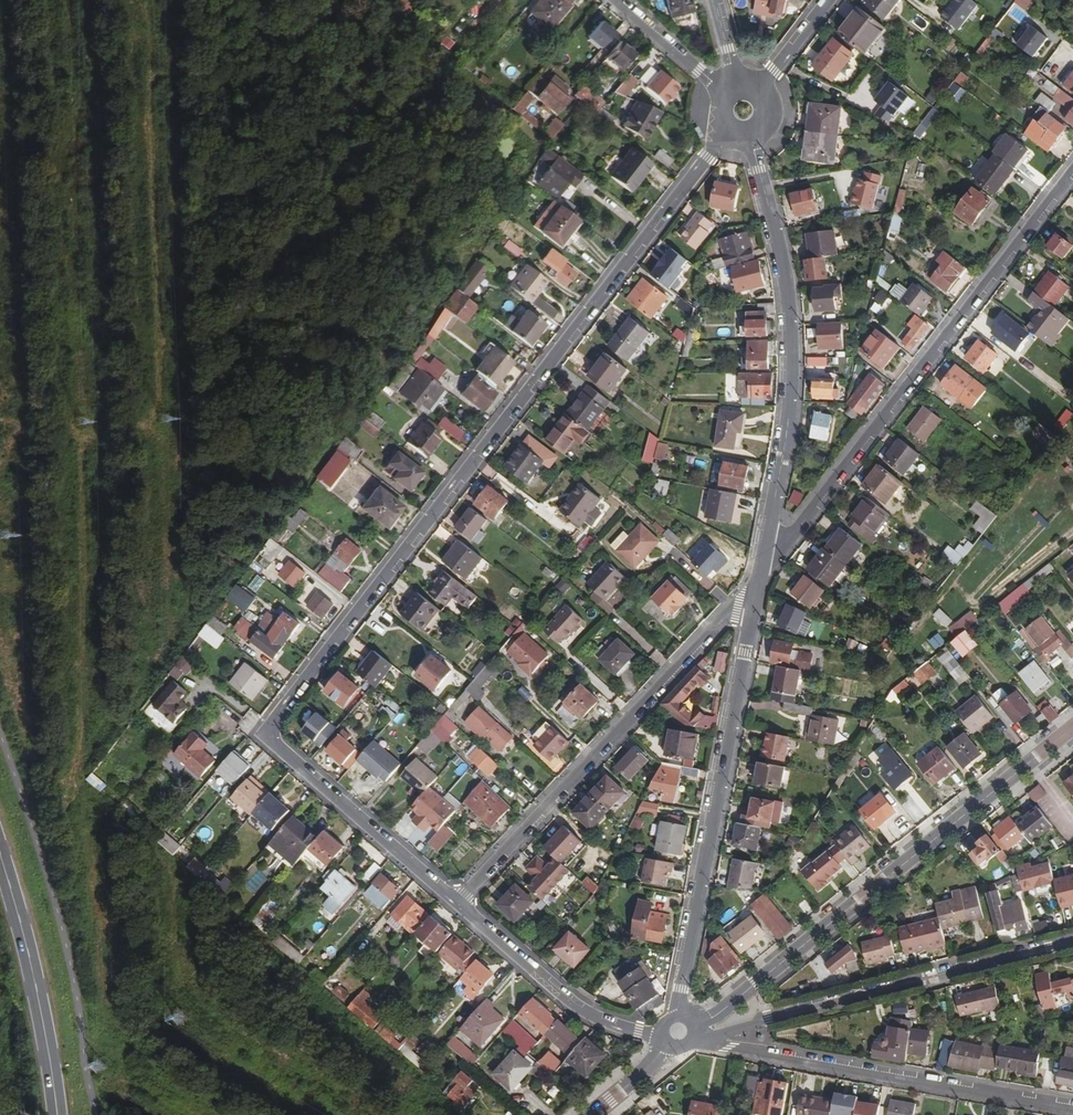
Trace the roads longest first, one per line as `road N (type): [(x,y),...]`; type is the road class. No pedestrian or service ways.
road 1 (residential): [(457,905),(264,734),(730,137)]
road 2 (residential): [(1072,173),(758,583)]
road 3 (secondary): [(679,1031),(712,1019),(1072,729)]
road 4 (residential): [(758,583),(680,987),(679,1031)]
road 5 (residential): [(747,139),(777,234),(792,330),(783,460),(758,583)]
road 6 (residential): [(457,905),(758,583)]
road 7 (residential): [(702,1042),(769,1018),(1072,943)]
road 8 (residential): [(702,1042),(1072,1107)]
road 9 (residential): [(457,905),(581,1010),(653,1034),(679,1031)]
road 10 (primary): [(54,1114),(0,856)]
road 11 (residential): [(615,0),(718,96)]
road 12 (secondary): [(679,1031),(591,1114)]

